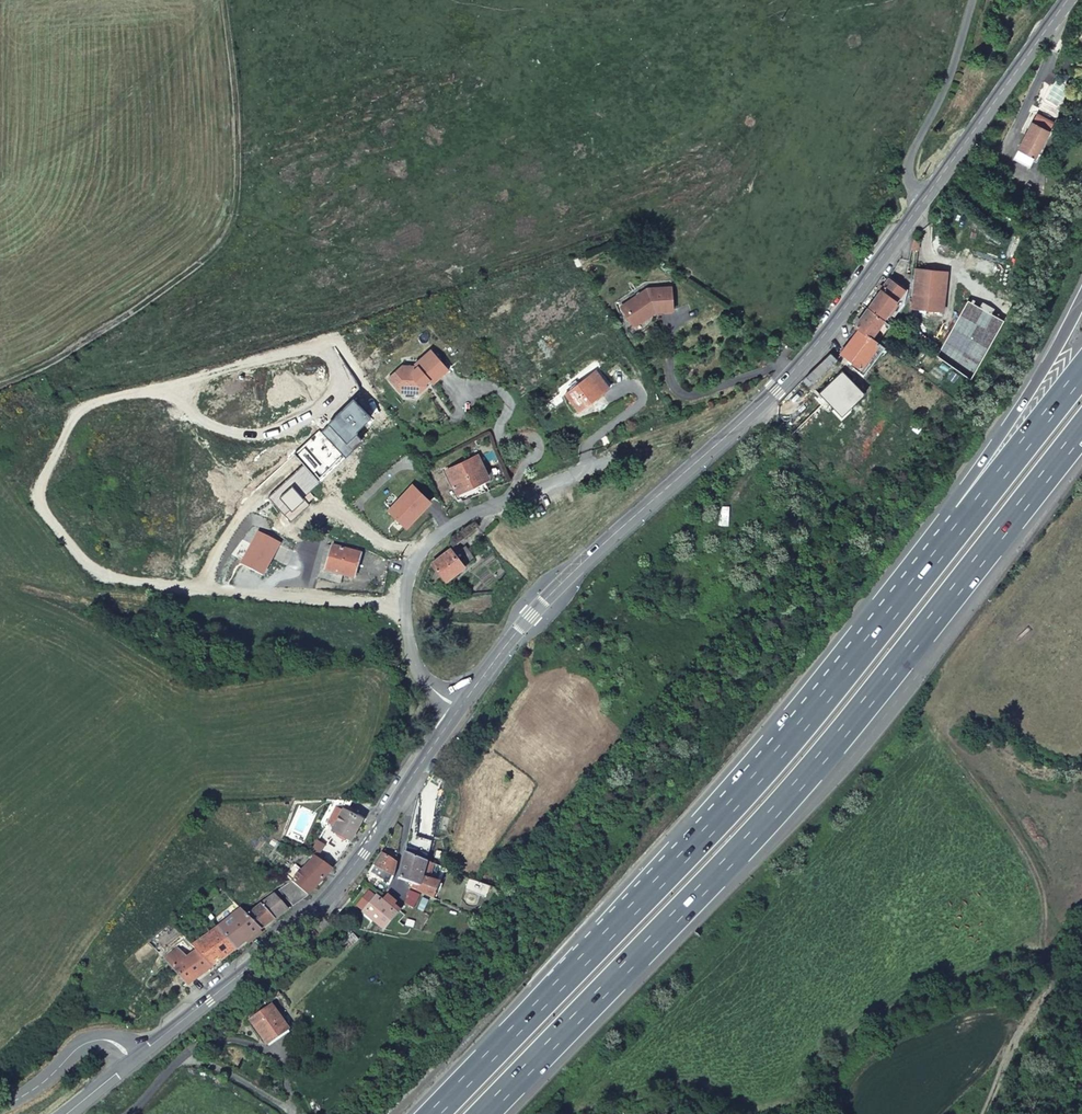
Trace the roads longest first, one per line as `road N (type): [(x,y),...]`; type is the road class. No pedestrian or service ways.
road 1 (unclassified): [(459,709),(546,599),(809,355),(1067,0)]
road 2 (trunk): [(484,1113),(835,739),(1081,435)]
road 3 (trunk): [(966,520),(717,821),(435,1113)]
road 4 (unclassified): [(132,1061),(331,894),(459,709)]
road 5 (track): [(985,1113),(1014,1048),(1016,1012),(1046,914),(1022,851),(945,740)]
road 6 (residential): [(459,709),(415,663),(407,617),(411,573),(437,538),(468,517),(593,468)]
road 7 (trunk): [(1081,299),(1007,426),(966,520)]
road 8 (residential): [(129,1113),(185,1060),(216,1068),(291,1113)]
road 9 (trunk): [(1081,372),(966,520)]
road 10 (unclassified): [(132,1061),(109,1039),(87,1043),(0,1109)]

